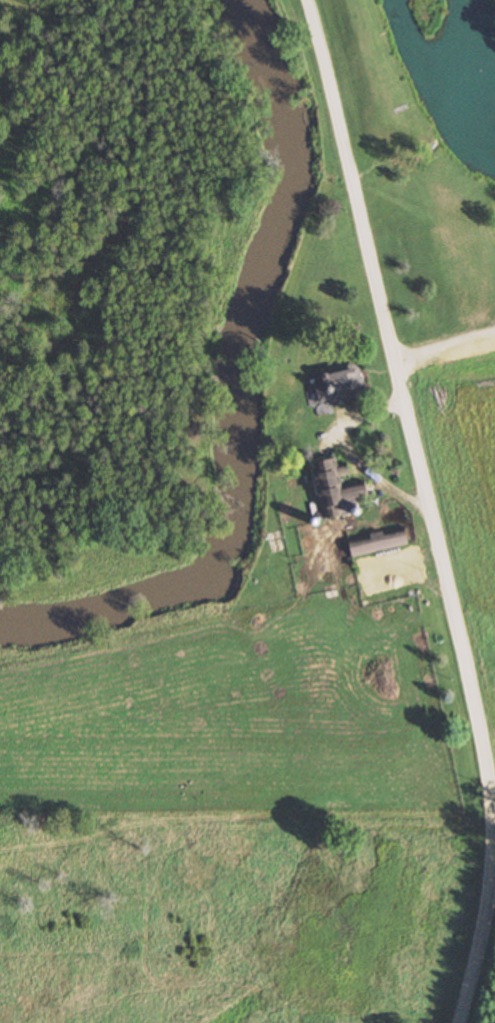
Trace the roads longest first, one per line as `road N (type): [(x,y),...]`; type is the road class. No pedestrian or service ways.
road 1 (residential): [(459,1022),(492,841),(487,776),(350,165),(301,0)]

